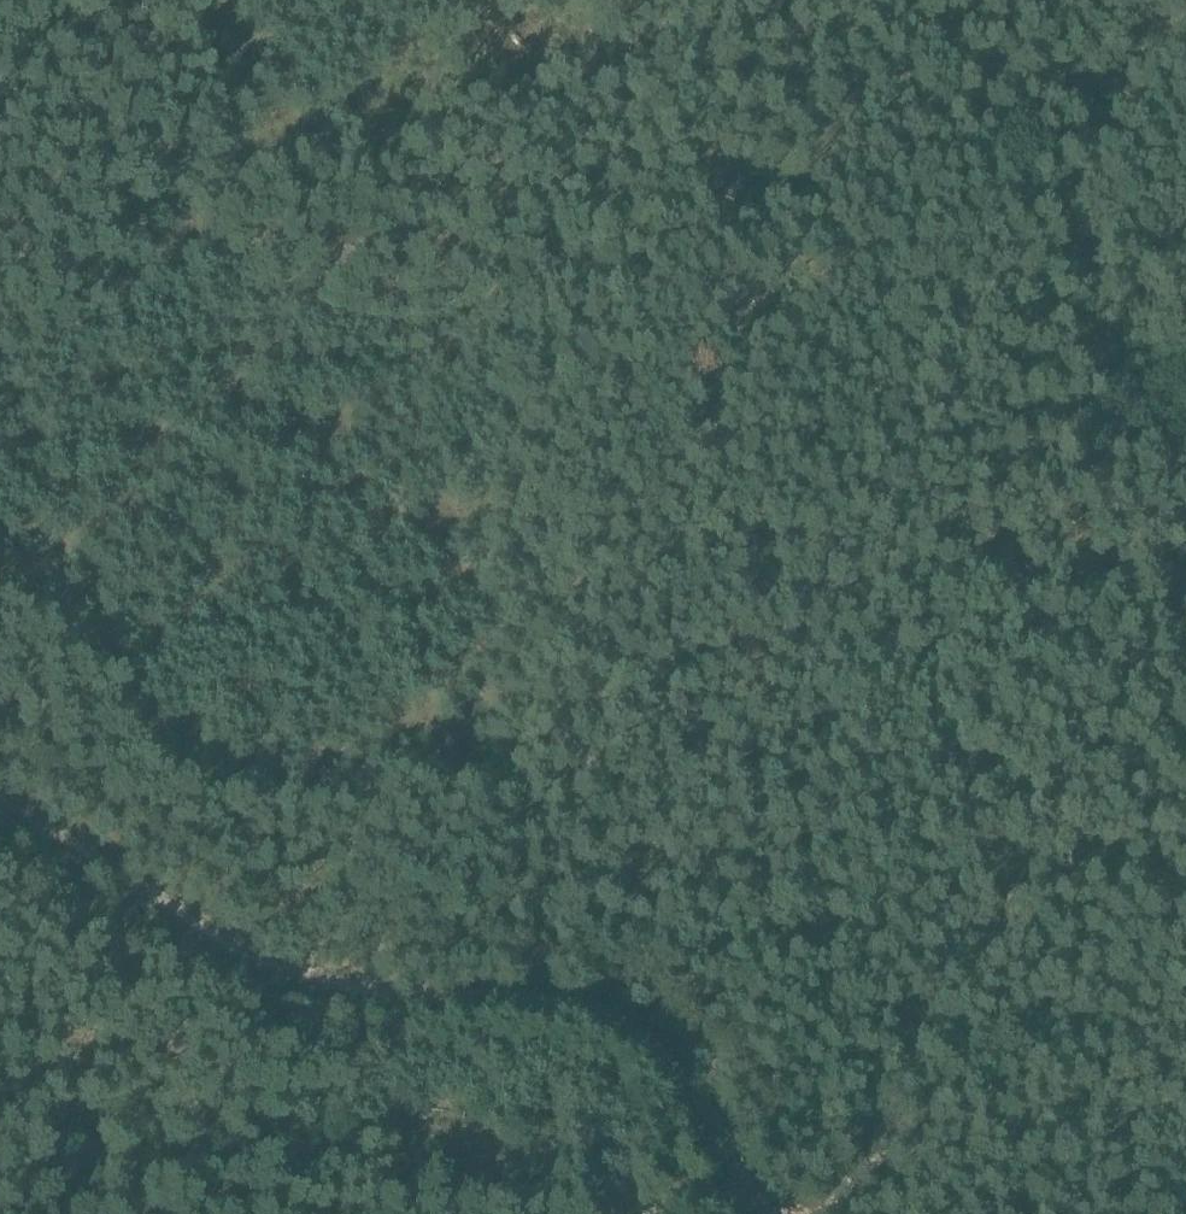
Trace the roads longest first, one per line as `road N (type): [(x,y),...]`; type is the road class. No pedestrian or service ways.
road 1 (track): [(748,1175),(650,1029),(537,994),(352,1003),(216,939),(0,807)]
road 2 (track): [(1185,665),(1127,816),(1036,983),(962,1030),(926,1083),(913,1125)]
road 3 (track): [(1049,0),(1100,155),(1118,307),(1185,377)]
road 4 (track): [(1185,1163),(1007,1126),(913,1125),(837,1213)]

